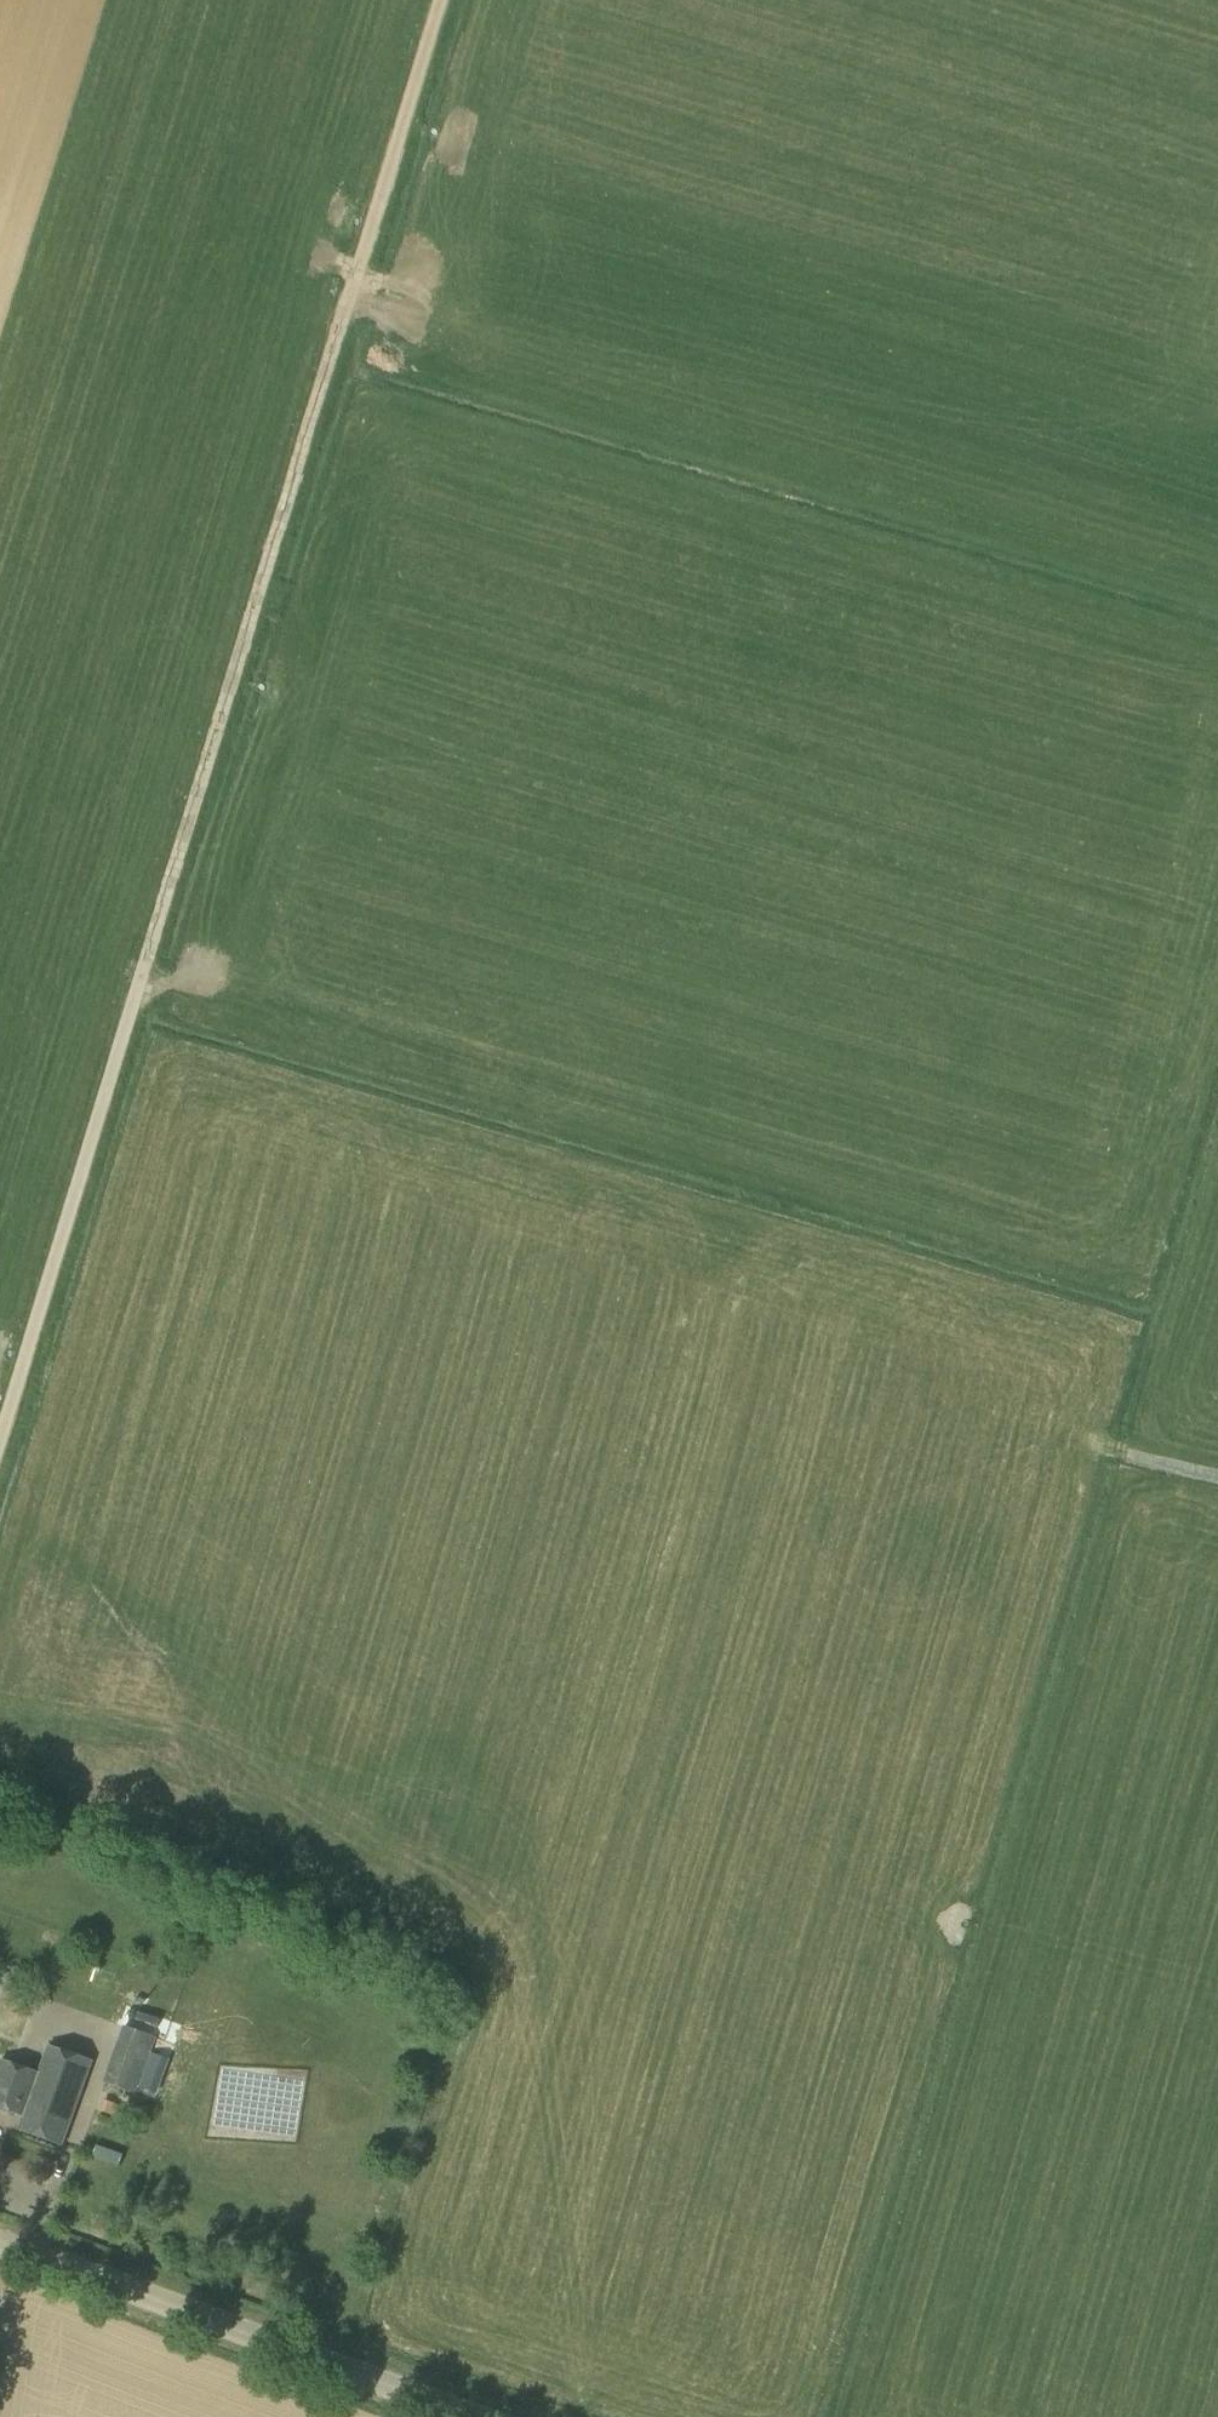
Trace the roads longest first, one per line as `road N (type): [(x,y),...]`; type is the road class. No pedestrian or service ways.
road 1 (track): [(441,0),(0,1439)]
road 2 (unclassified): [(472,2416),(0,2244)]

